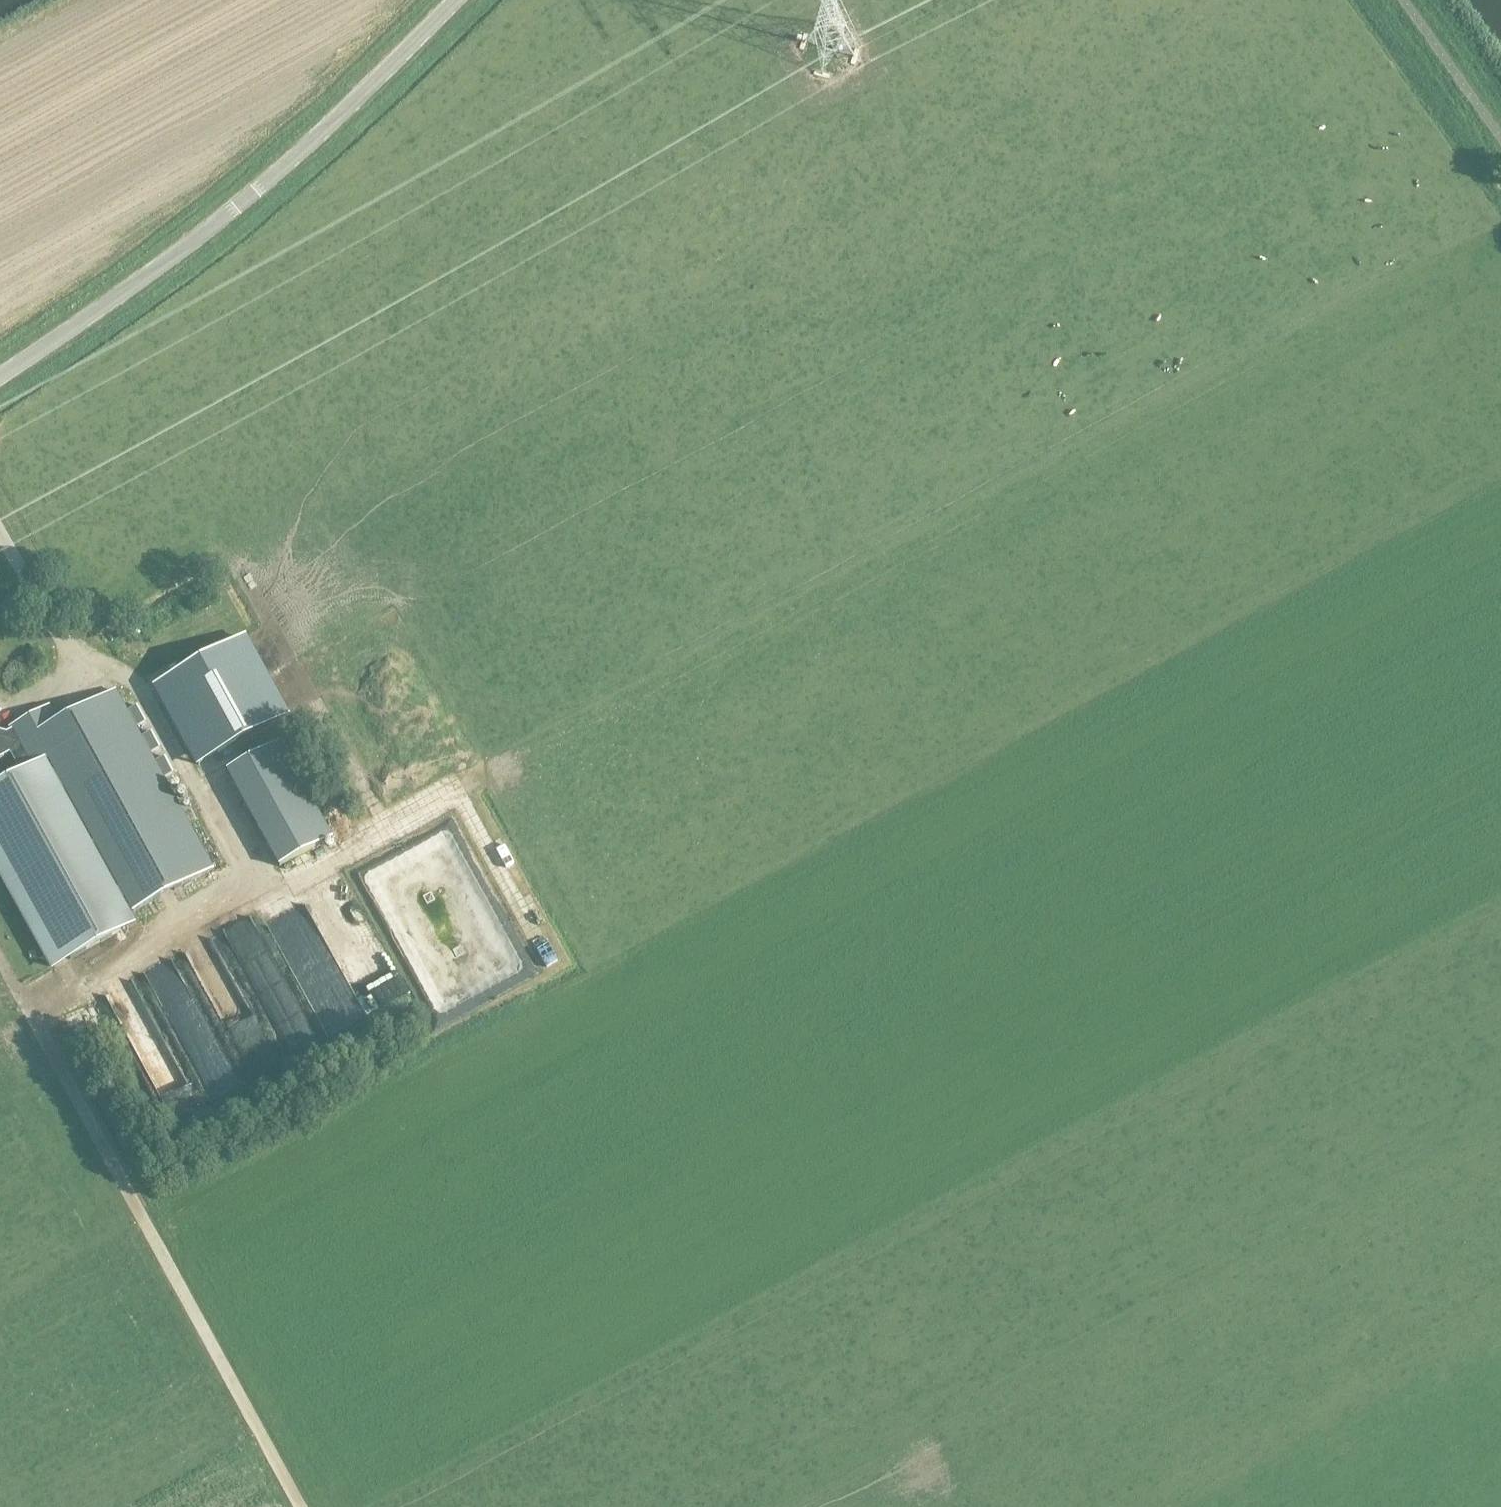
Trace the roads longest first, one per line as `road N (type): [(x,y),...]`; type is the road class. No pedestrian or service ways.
road 1 (tertiary): [(0,376),(133,290),(283,170),(457,0)]

